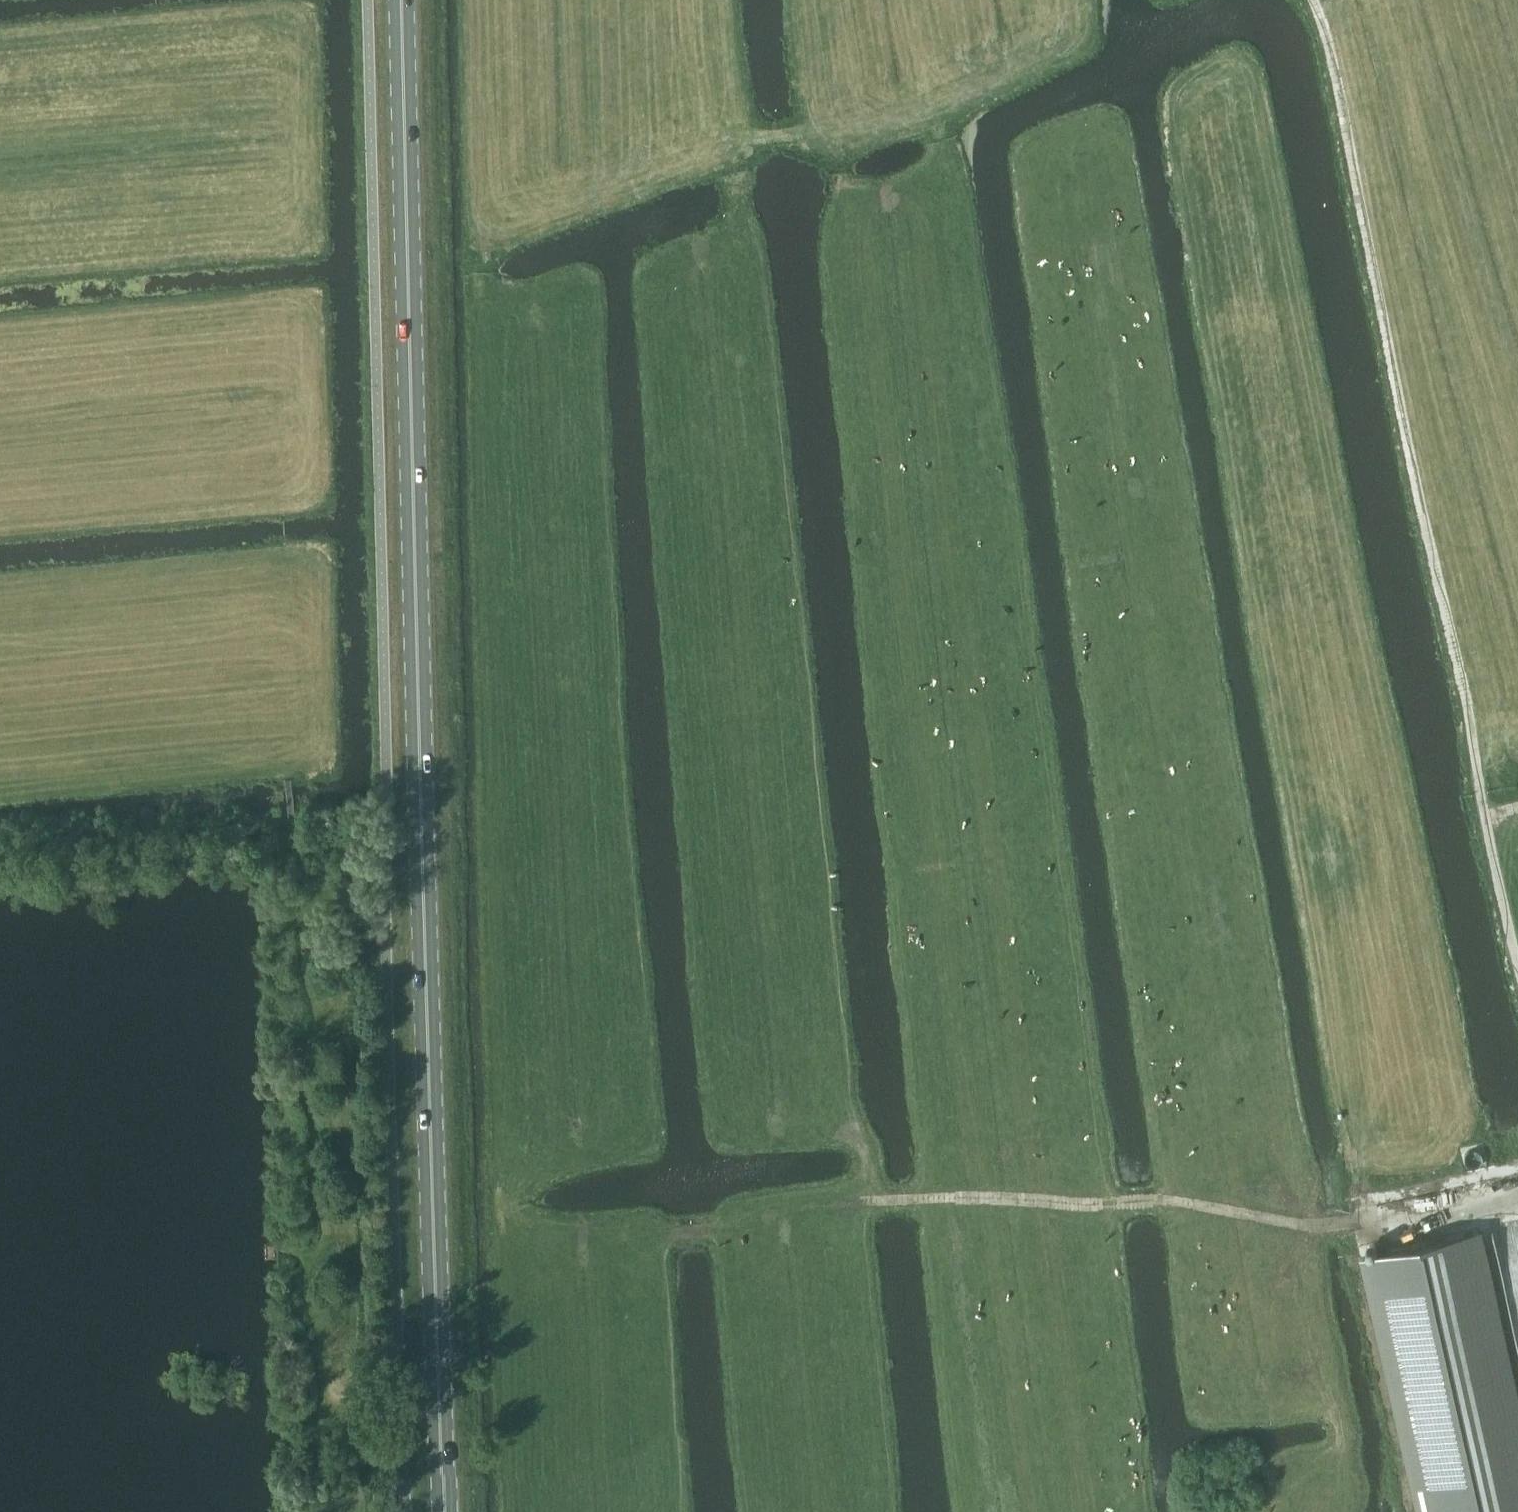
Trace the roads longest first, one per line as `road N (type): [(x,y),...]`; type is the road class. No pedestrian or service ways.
road 1 (primary): [(444,1511),(395,0)]
road 2 (track): [(1517,959),(1332,46),(1315,0)]

